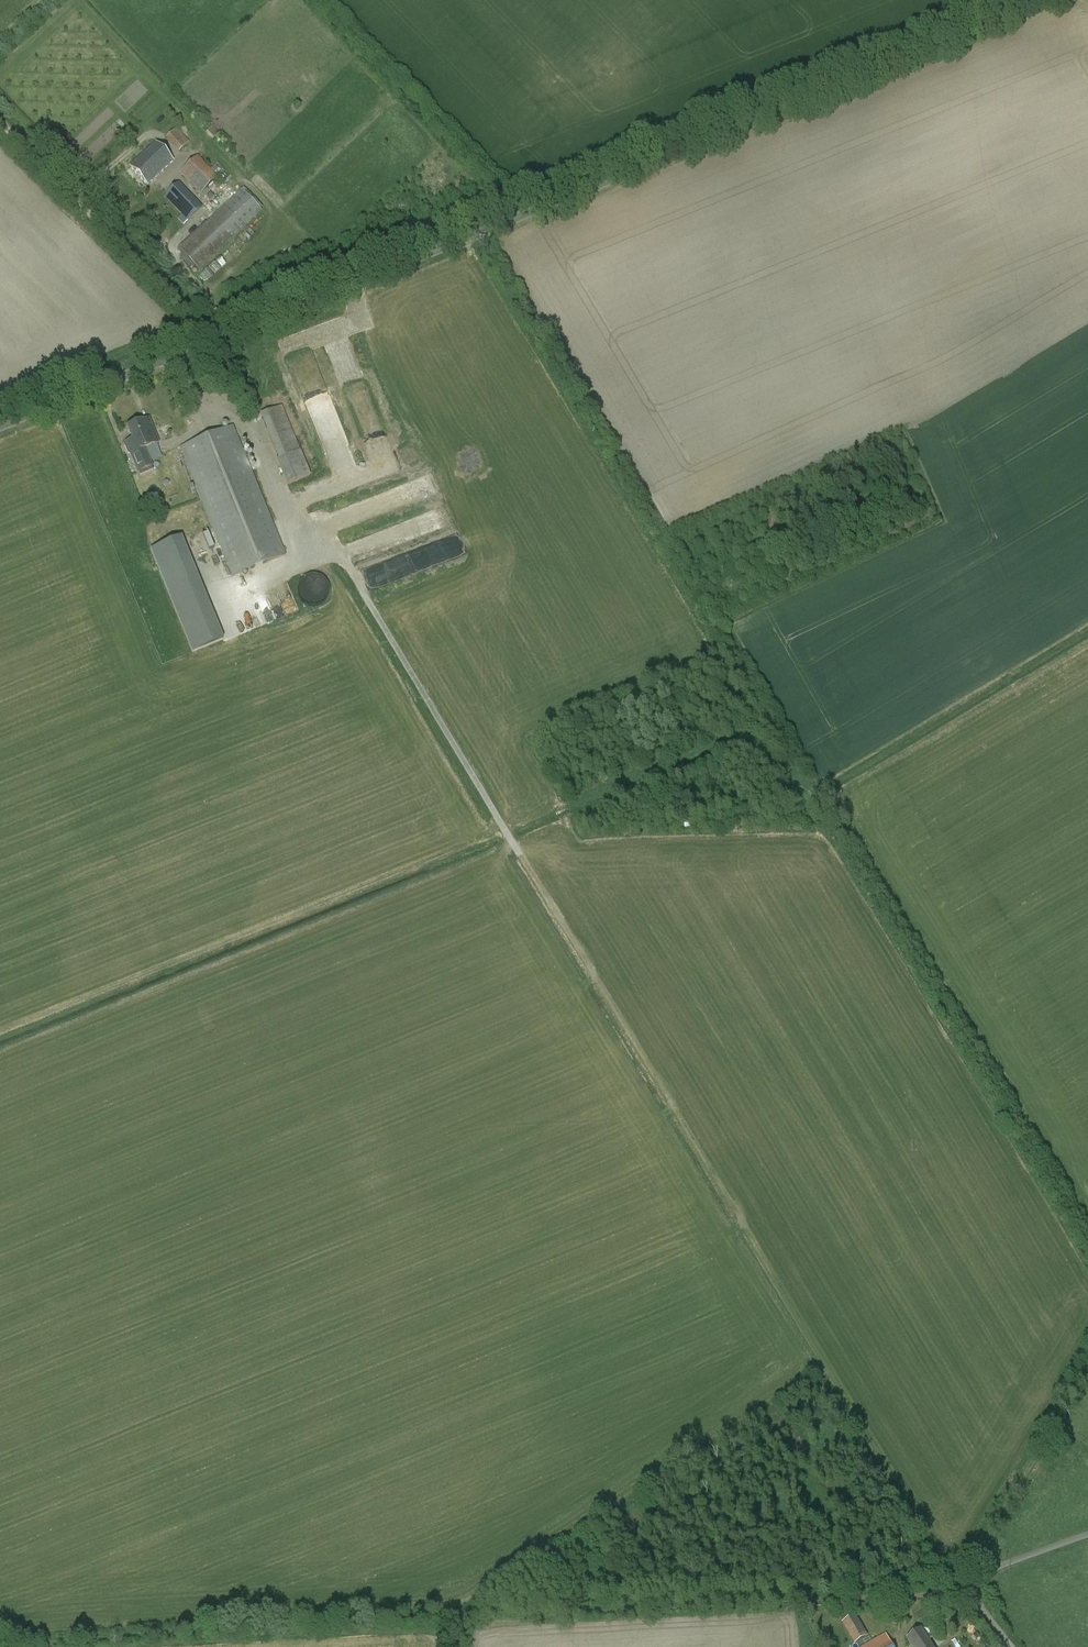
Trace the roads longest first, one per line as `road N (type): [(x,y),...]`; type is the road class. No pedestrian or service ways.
road 1 (track): [(0,1644),(951,1593),(1087,1370)]
road 2 (unclassified): [(0,426),(1059,0)]
road 3 (track): [(214,340),(0,123)]

